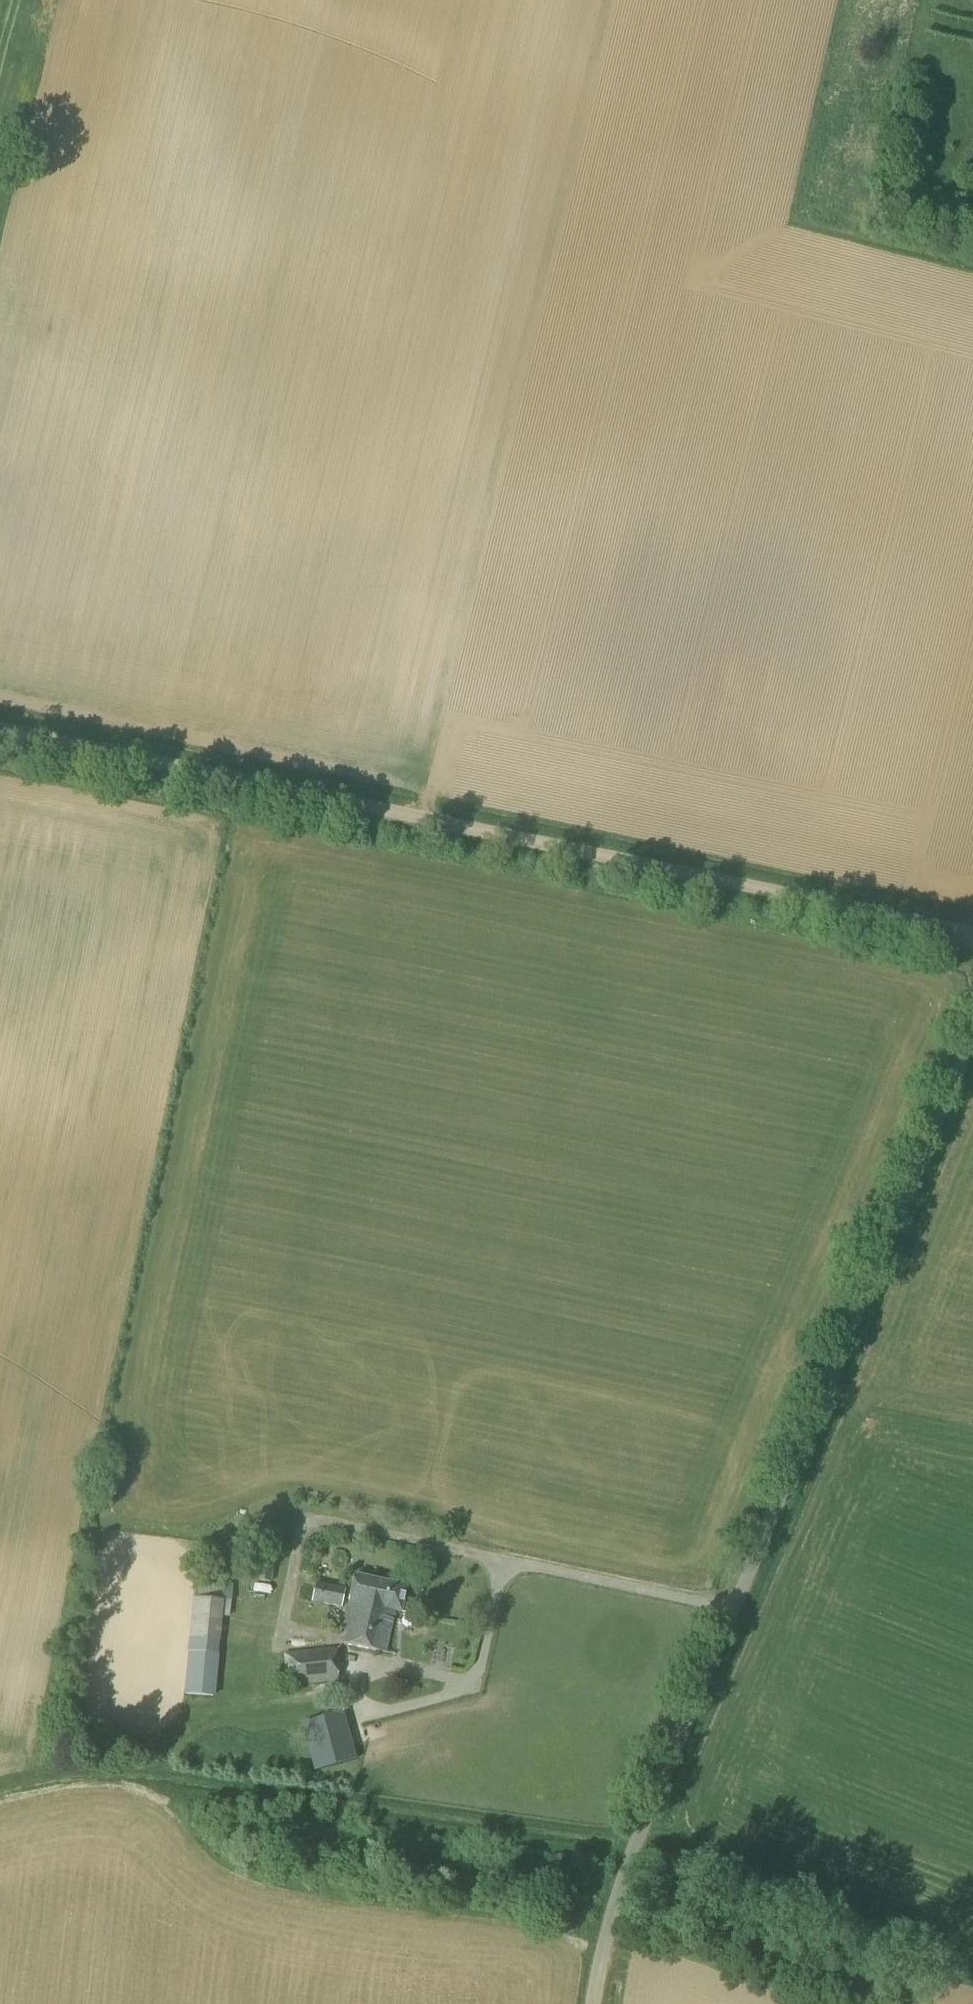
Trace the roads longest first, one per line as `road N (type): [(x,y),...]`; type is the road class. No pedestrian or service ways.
road 1 (unclassified): [(593,2003),(645,1824),(972,1035)]
road 2 (unclassified): [(972,929),(0,732)]

